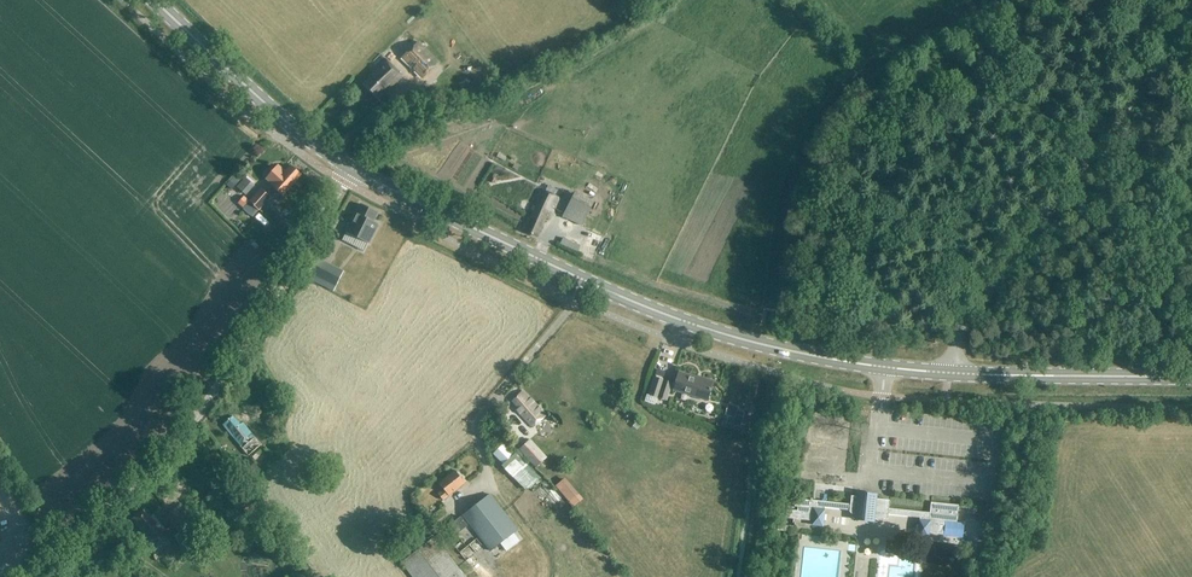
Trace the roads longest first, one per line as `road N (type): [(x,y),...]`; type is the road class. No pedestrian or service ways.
road 1 (secondary): [(879,367),(778,349),(668,316),(352,169)]
road 2 (unclassified): [(14,576),(119,497),(186,431),(352,169)]
road 3 (unclassified): [(953,374),(959,332),(1191,17)]
road 4 (secondary): [(352,169),(276,115),(153,0)]
road 5 (secondary): [(1191,377),(953,374)]

